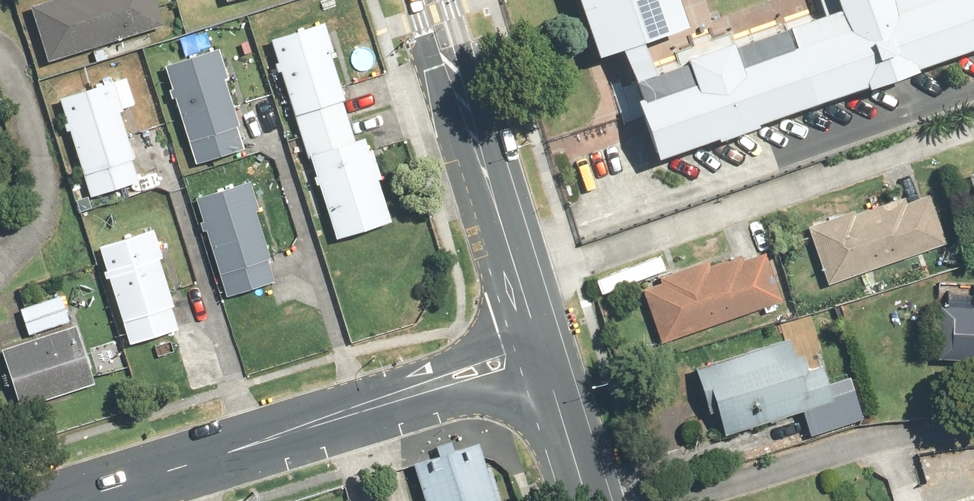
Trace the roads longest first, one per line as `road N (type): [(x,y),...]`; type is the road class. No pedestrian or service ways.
road 1 (tertiary): [(538,351),(57,500)]
road 2 (secondary): [(538,351),(428,0)]
road 3 (secondary): [(585,500),(538,351)]

